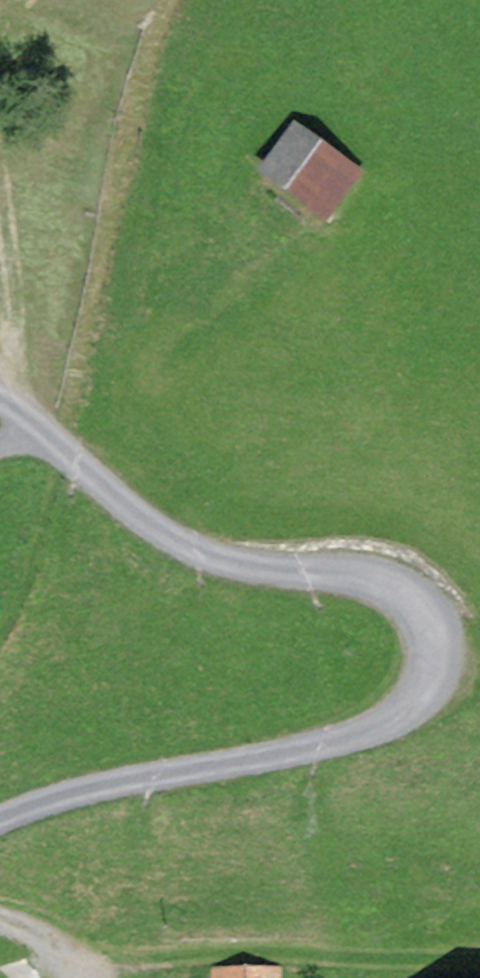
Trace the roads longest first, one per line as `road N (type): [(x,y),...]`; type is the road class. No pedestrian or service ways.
road 1 (unclassified): [(0,398),(188,549),(243,565),(390,581),(431,620),(435,649),(420,695),(361,731),(98,786),(0,817)]
road 2 (track): [(64,954),(479,954)]
road 3 (track): [(18,410),(0,205)]

